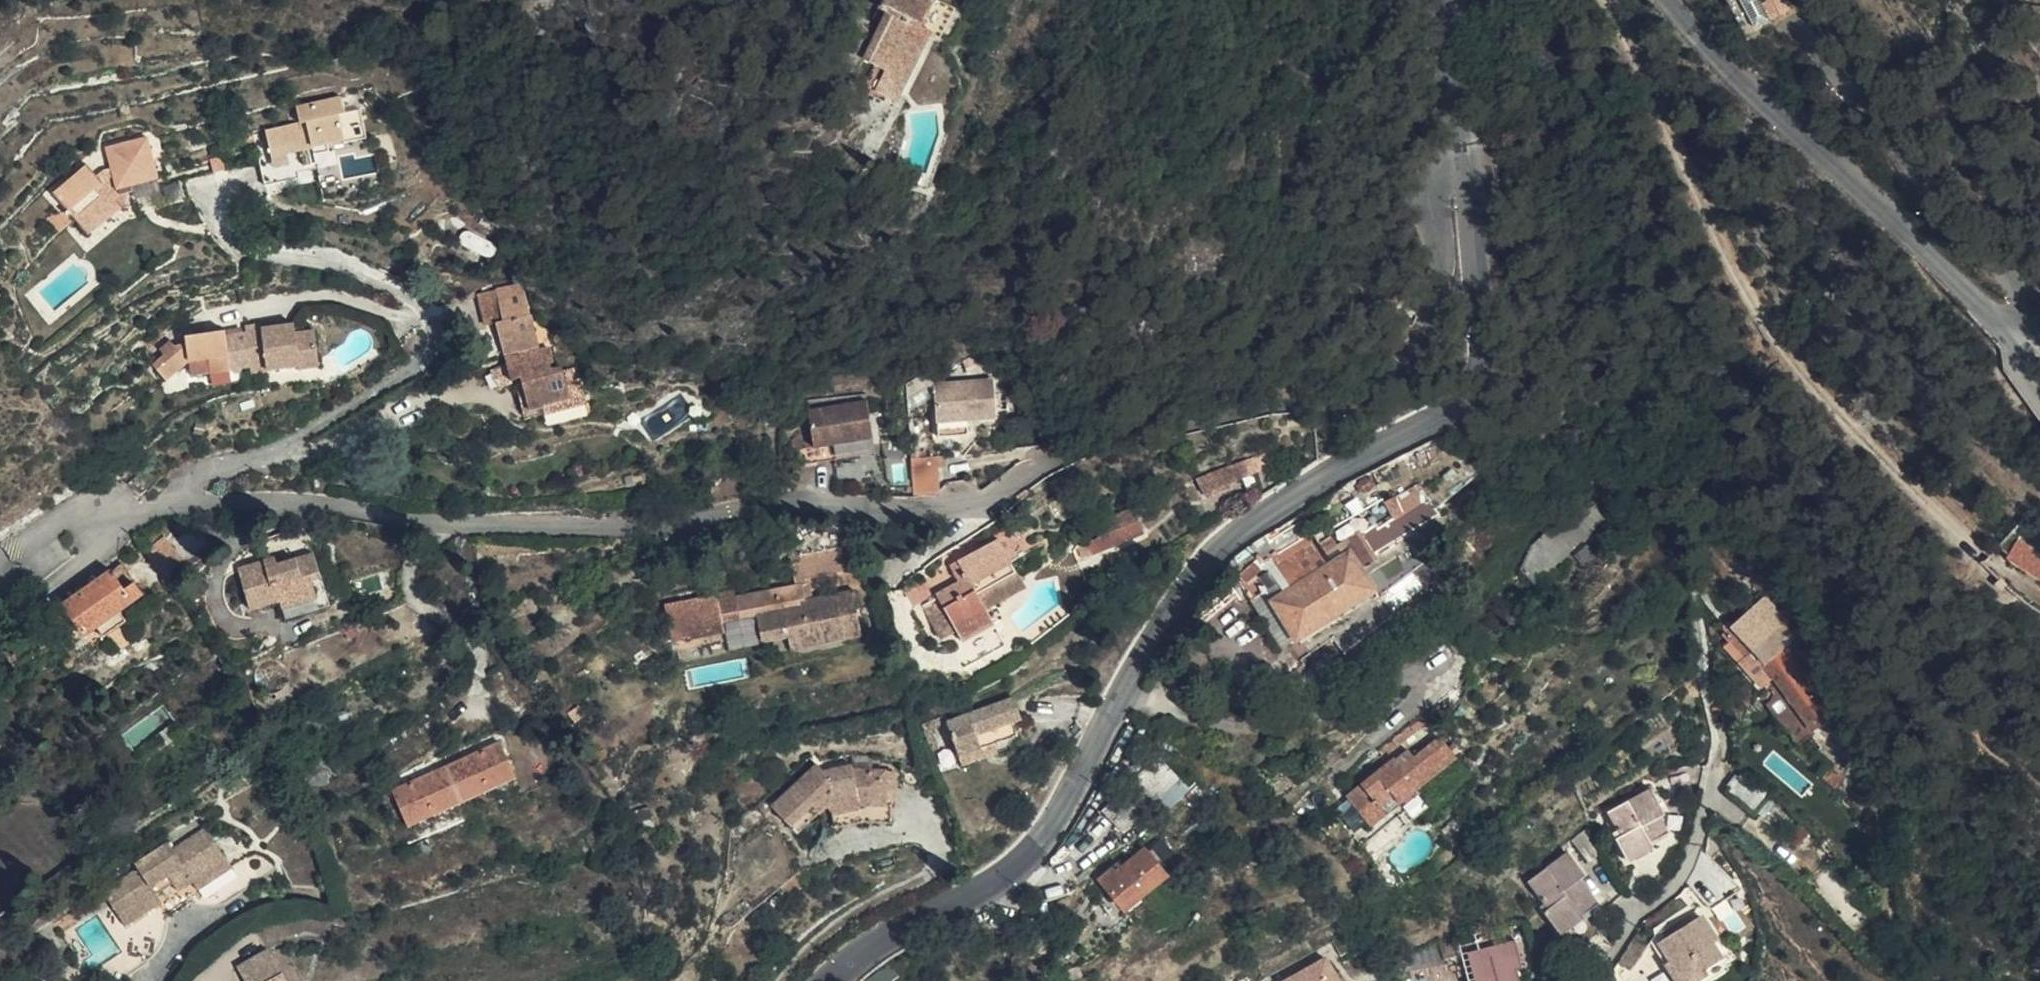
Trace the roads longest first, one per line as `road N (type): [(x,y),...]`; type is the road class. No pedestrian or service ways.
road 1 (residential): [(0,564),(70,526),(122,511),(273,501),(433,522),(677,525),(775,512),(947,507),(1004,493),(1052,459),(1108,441),(1277,405),(1346,404),(1382,390),(1418,354),(1436,277),(1434,188),(1463,163)]
road 2 (tertiary): [(829,980),(872,946),(1036,851),(1137,663),(1207,560),(1315,480),(1447,414),(1473,385),(1480,339),(1463,163)]
road 3 (tertiary): [(1672,0),(1830,167),(1987,310),(2011,320)]
road 4 (unclassified): [(2011,320),(2023,308),(2021,289),(1946,211),(1878,120),(1838,55),(1818,0)]
road 5 (tertiary): [(1463,163),(1448,59),(1452,0)]

